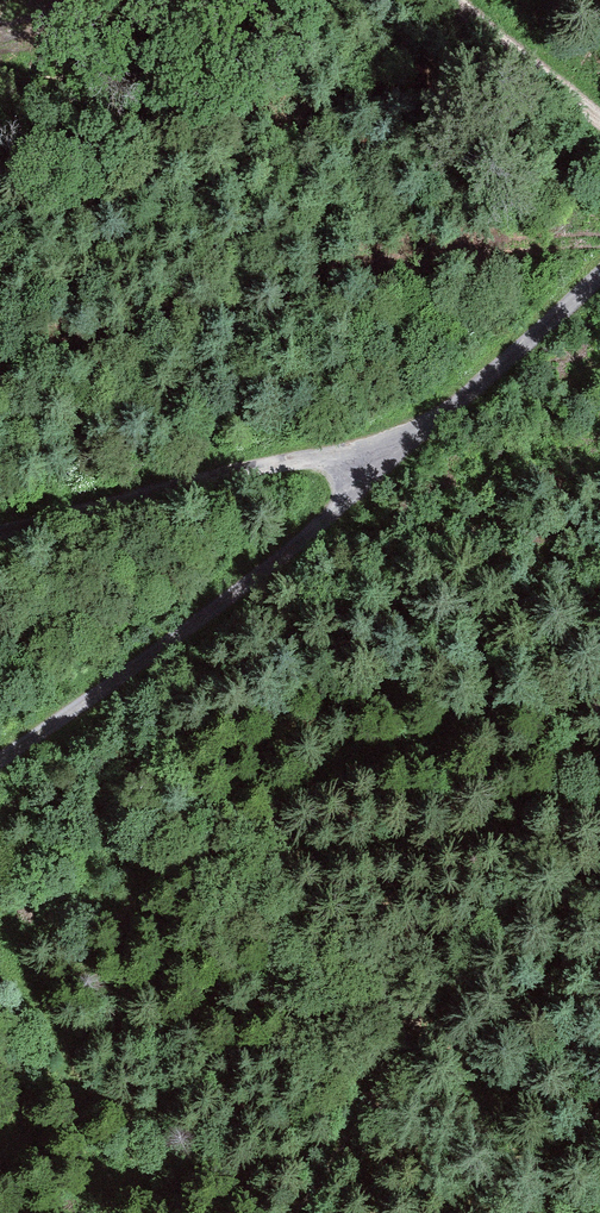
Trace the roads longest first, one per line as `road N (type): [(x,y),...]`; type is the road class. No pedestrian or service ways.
road 1 (track): [(407,449),(139,667),(0,761)]
road 2 (track): [(0,532),(307,462),(407,449)]
road 3 (track): [(0,944),(94,1053),(173,1212)]
road 4 (track): [(599,282),(407,449)]
road 5 (track): [(599,123),(451,0)]

